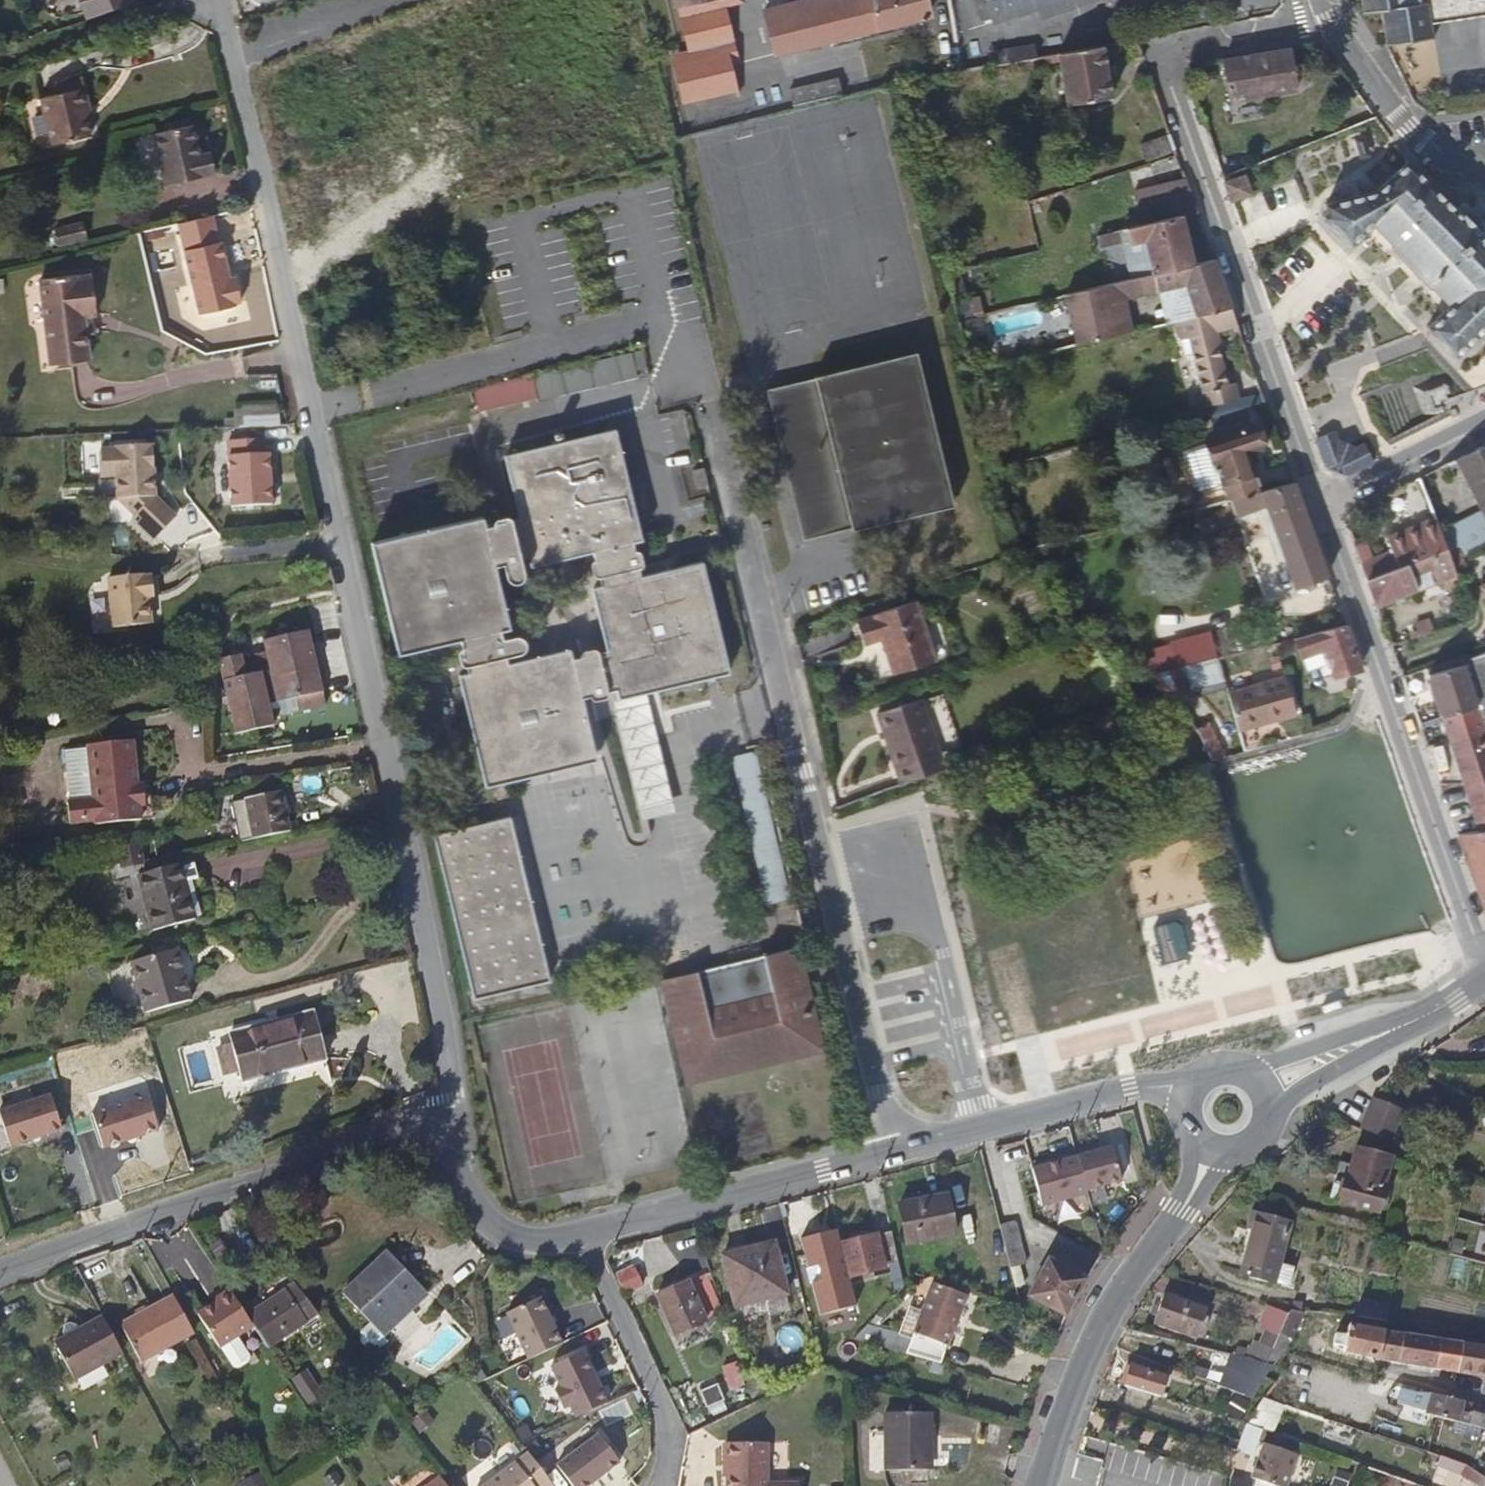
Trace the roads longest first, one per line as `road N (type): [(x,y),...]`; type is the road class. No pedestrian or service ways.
road 1 (residential): [(216,0),(277,212),(455,1097),(440,1146)]
road 2 (residential): [(714,372),(890,1150)]
road 3 (residential): [(1328,515),(1155,51)]
road 4 (residential): [(1484,979),(1328,515)]
road 5 (residential): [(440,1146),(395,1131),(0,1273)]
road 6 (secondary): [(1211,1153),(1091,1348),(1044,1485)]
road 7 (residential): [(890,1150),(585,1234)]
road 8 (residential): [(1180,1091),(1131,1086),(890,1150)]
road 9 (residential): [(658,1485),(659,1415),(585,1234)]
road 10 (residential): [(1322,0),(1348,49),(1407,125),(1484,188)]
road 11 (secondary): [(1484,980),(1270,1083)]
road 12 (residential): [(585,1234),(550,1241),(503,1232),(483,1216),(440,1146)]
road 13 (residential): [(1484,435),(1328,515)]

